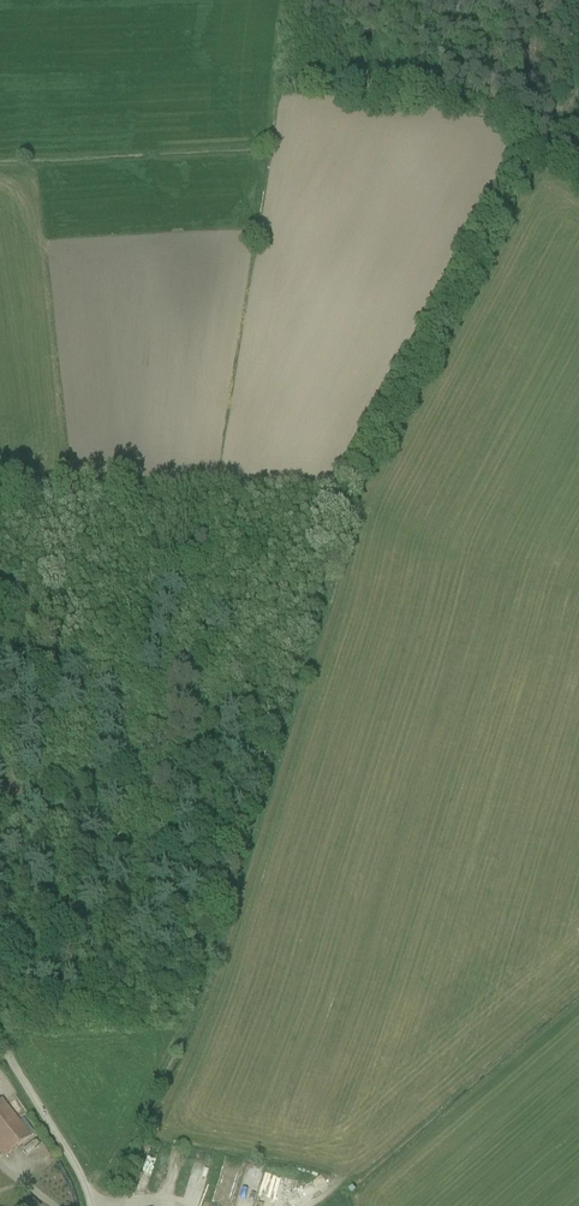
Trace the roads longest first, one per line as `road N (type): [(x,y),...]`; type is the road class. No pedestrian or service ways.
road 1 (unclassified): [(90,1205),(0,1043)]

